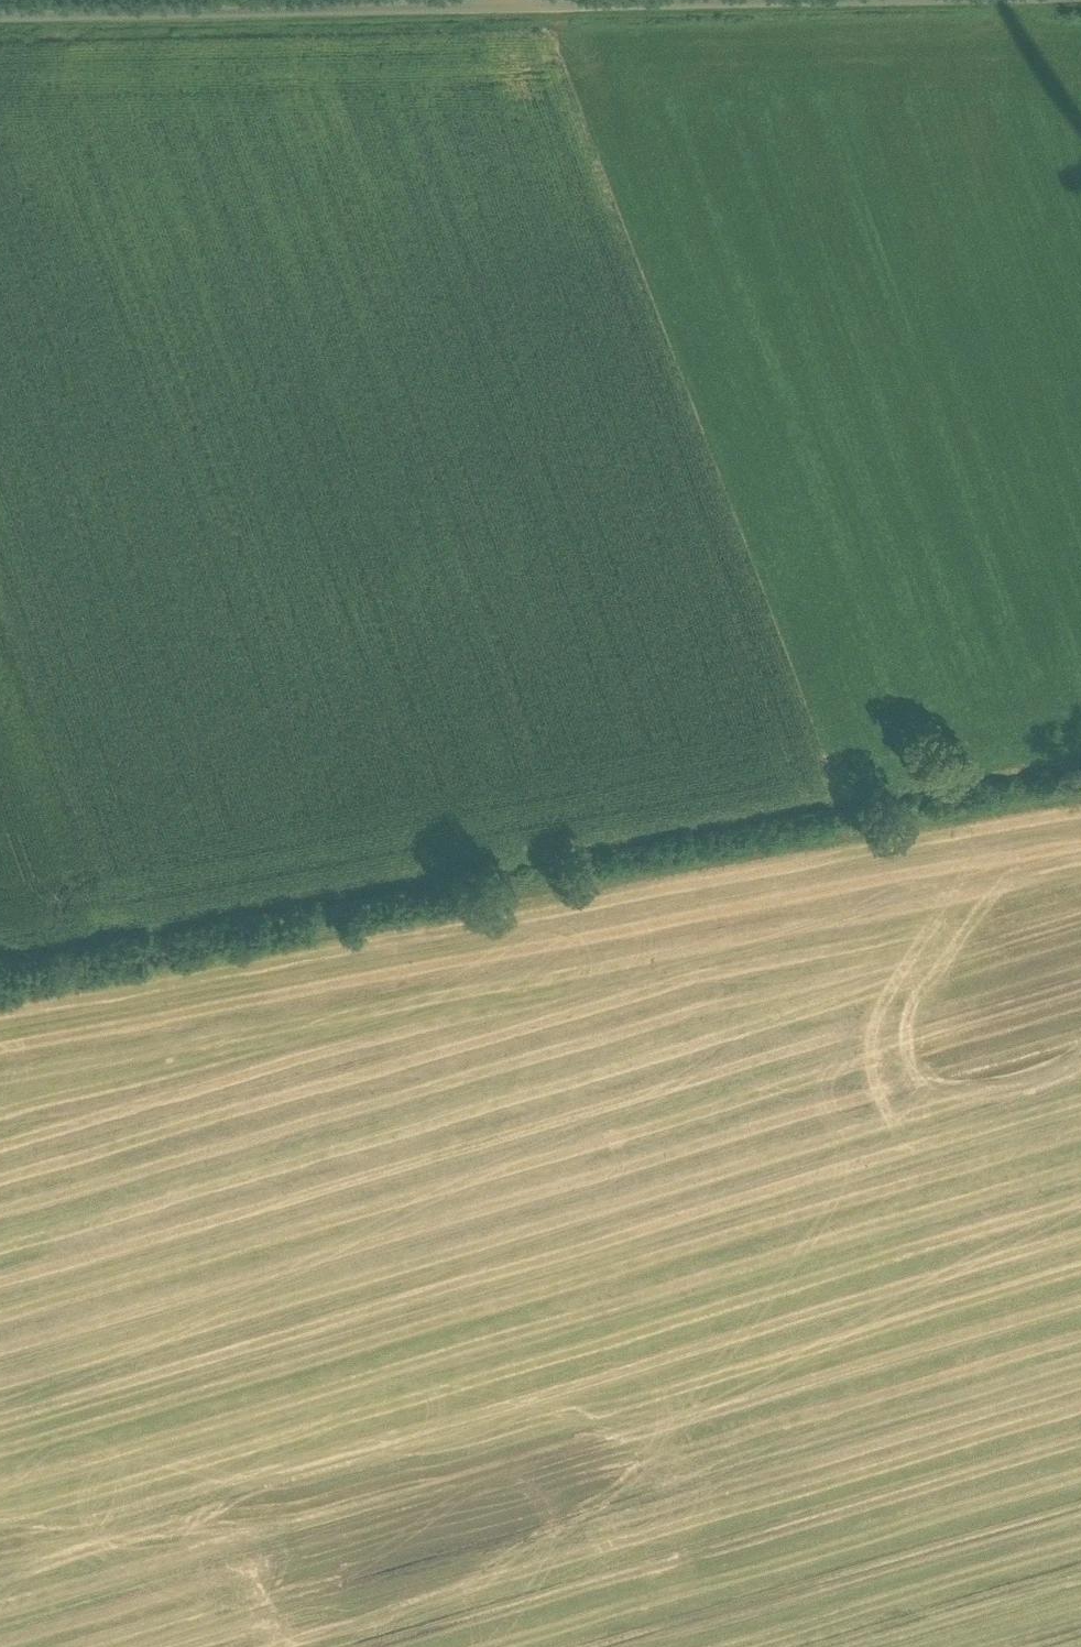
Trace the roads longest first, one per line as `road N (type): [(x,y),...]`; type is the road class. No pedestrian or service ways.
road 1 (unclassified): [(0,17),(834,0)]

